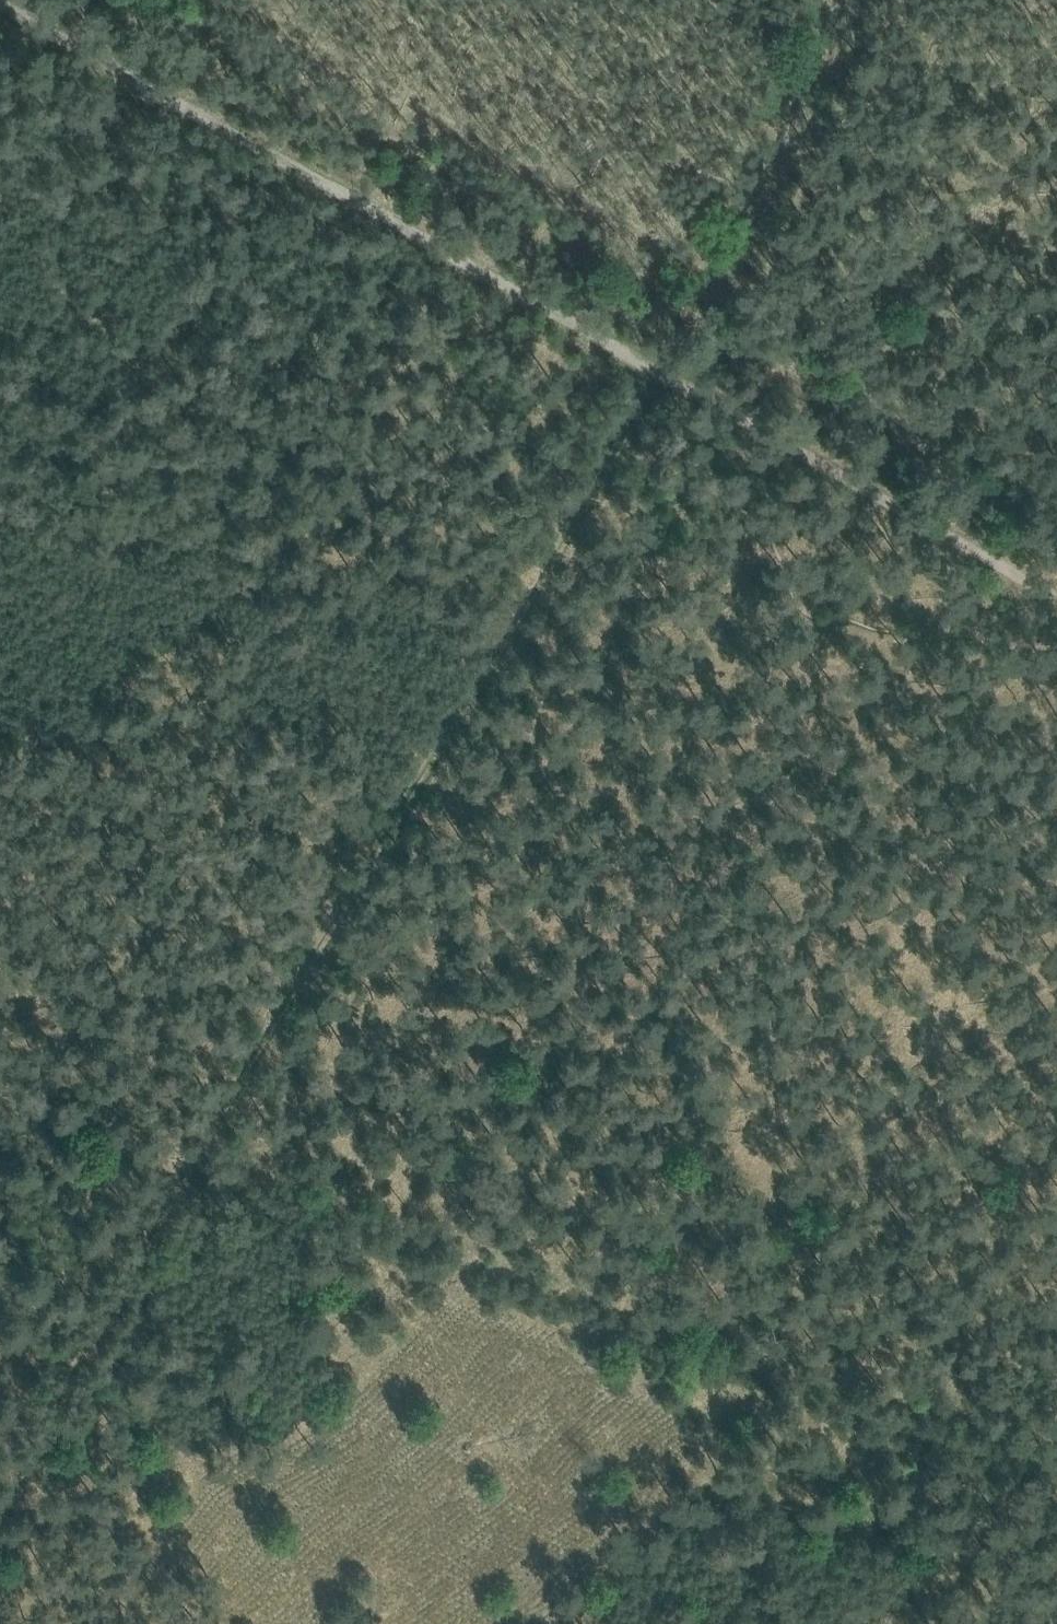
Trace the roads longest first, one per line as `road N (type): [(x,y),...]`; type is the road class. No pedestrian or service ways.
road 1 (track): [(656,376),(0,1510)]
road 2 (track): [(0,11),(1056,596)]
road 3 (track): [(832,0),(649,372)]
road 4 (track): [(0,1077),(200,1165)]

